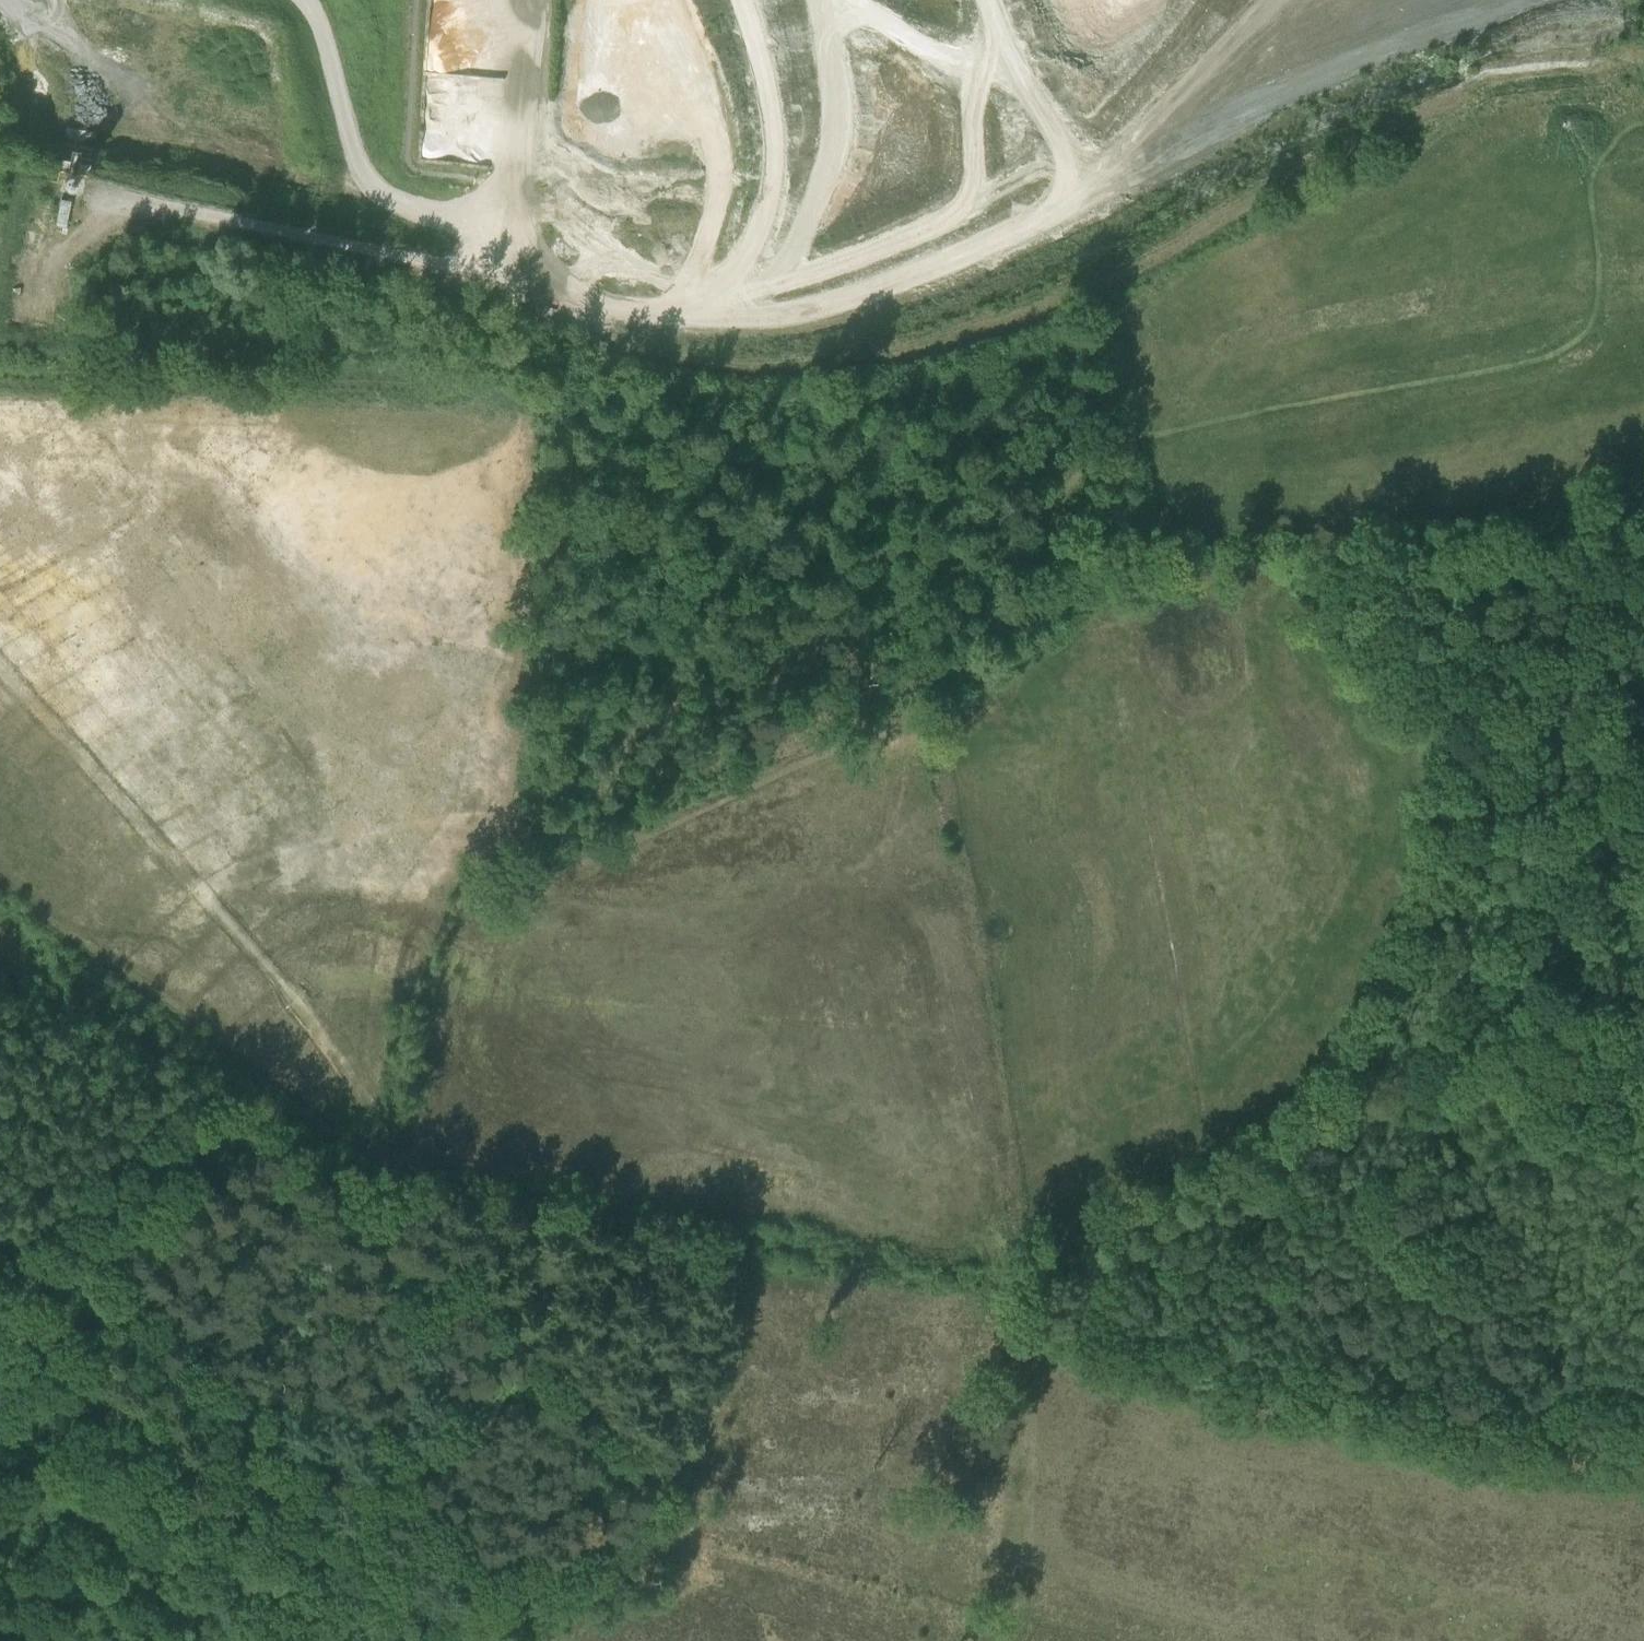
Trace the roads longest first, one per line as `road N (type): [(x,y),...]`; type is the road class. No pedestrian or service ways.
road 1 (track): [(0,1265),(159,1484),(163,1547),(75,1640)]
road 2 (track): [(695,1519),(386,1640)]

